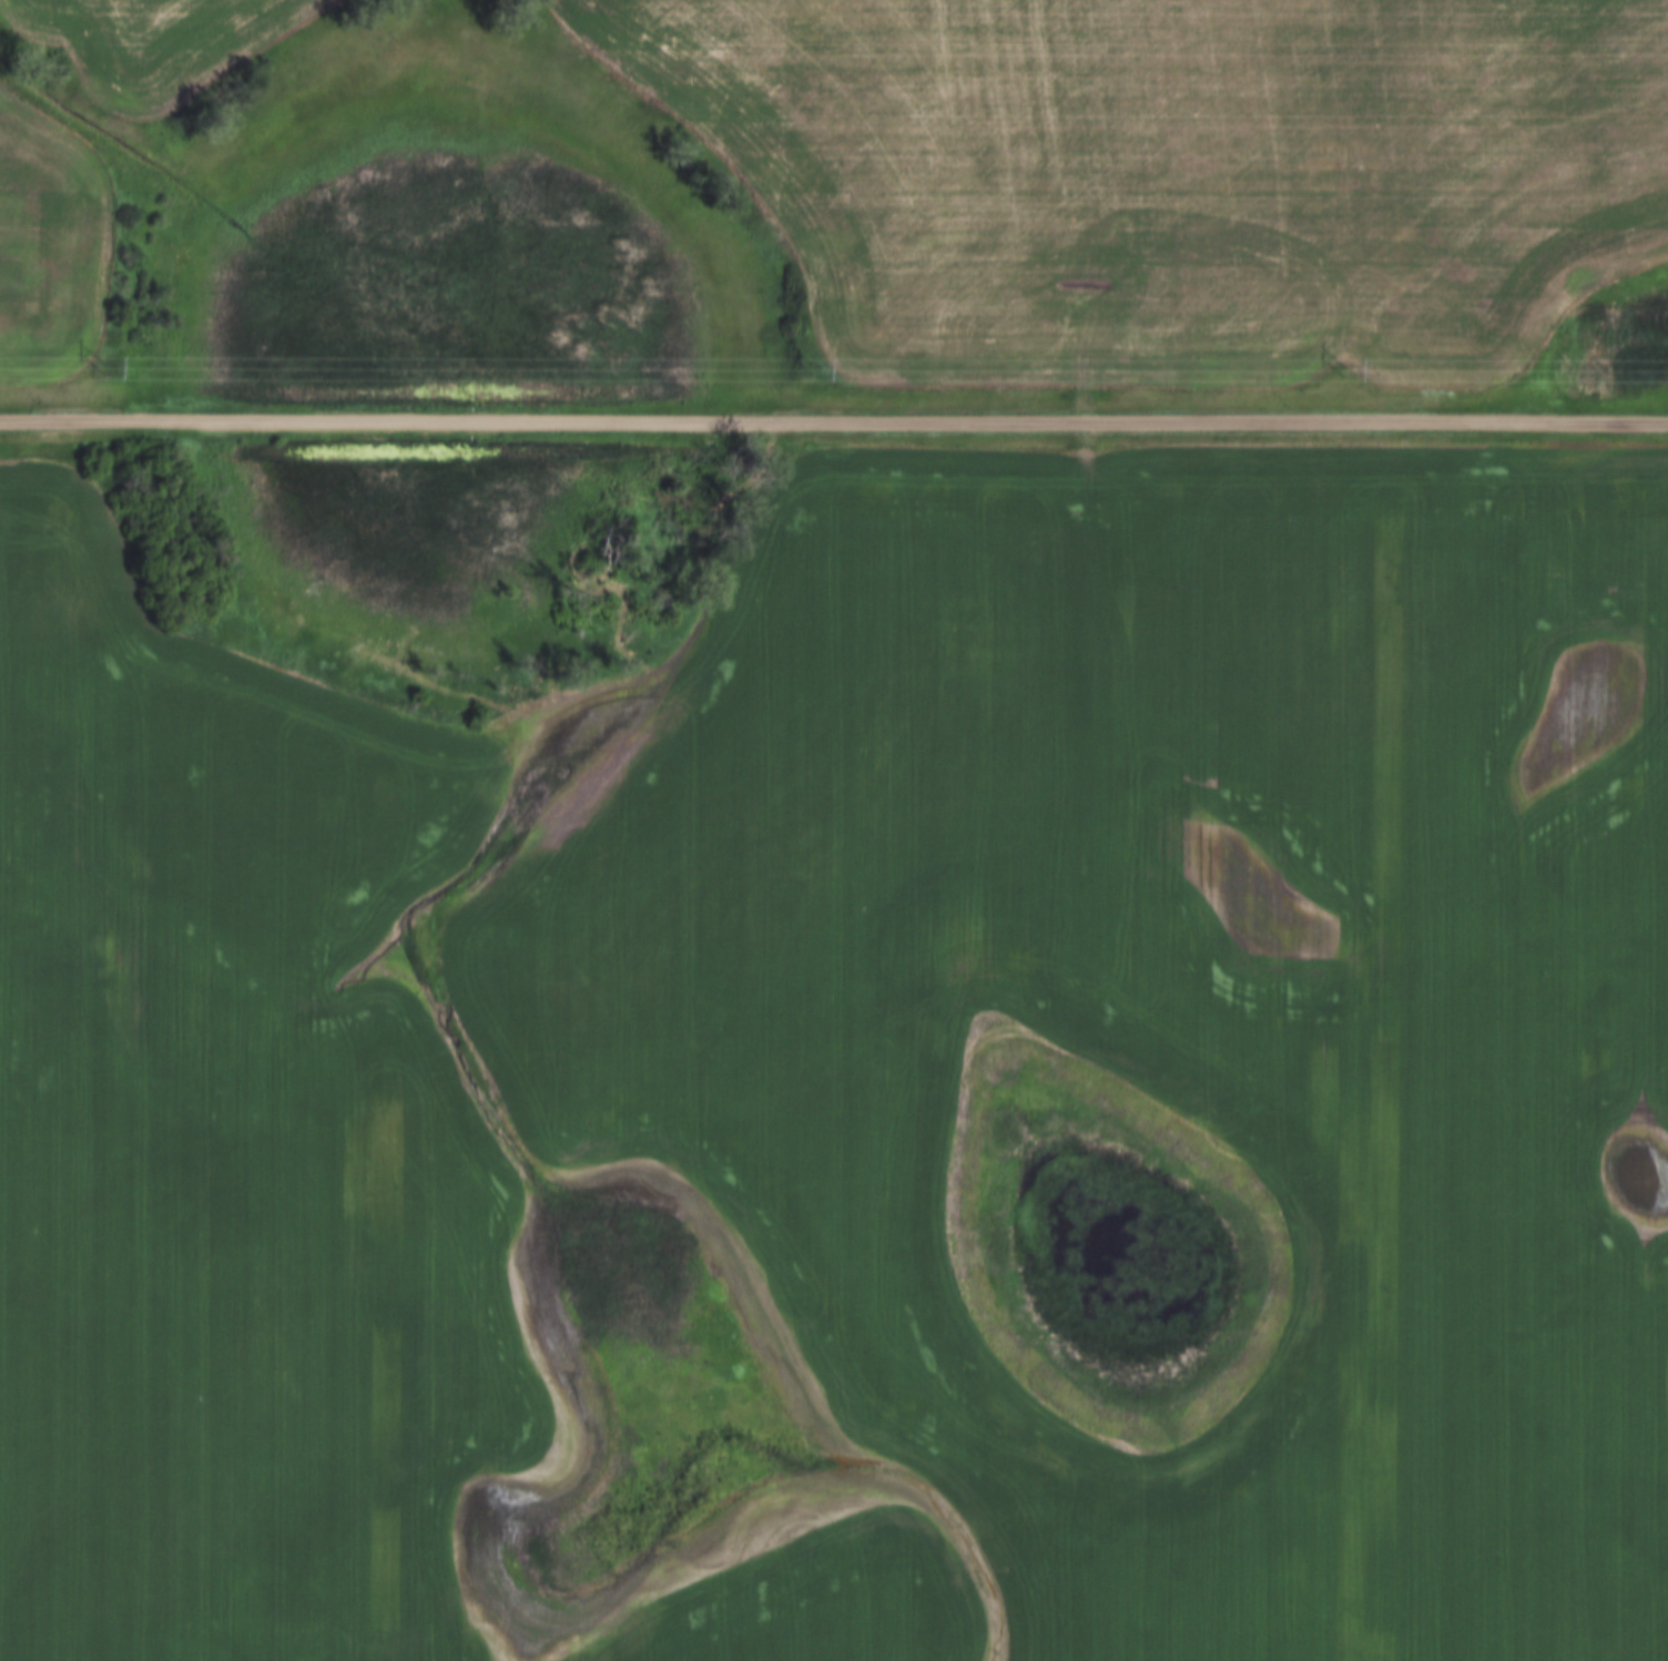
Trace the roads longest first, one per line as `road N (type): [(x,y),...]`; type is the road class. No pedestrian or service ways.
road 1 (residential): [(1667,424),(0,418)]

